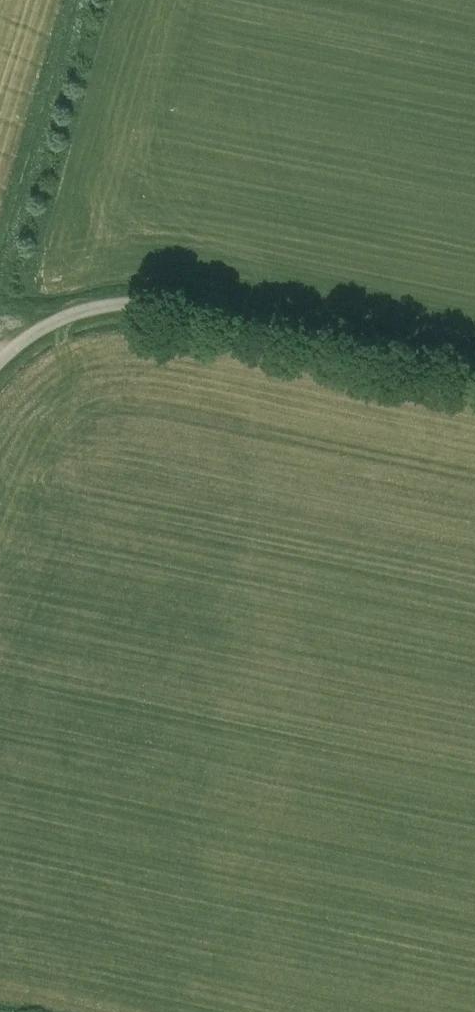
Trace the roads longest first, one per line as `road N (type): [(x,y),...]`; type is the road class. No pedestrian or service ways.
road 1 (unclassified): [(0,362),(37,334),(169,319),(474,381)]

